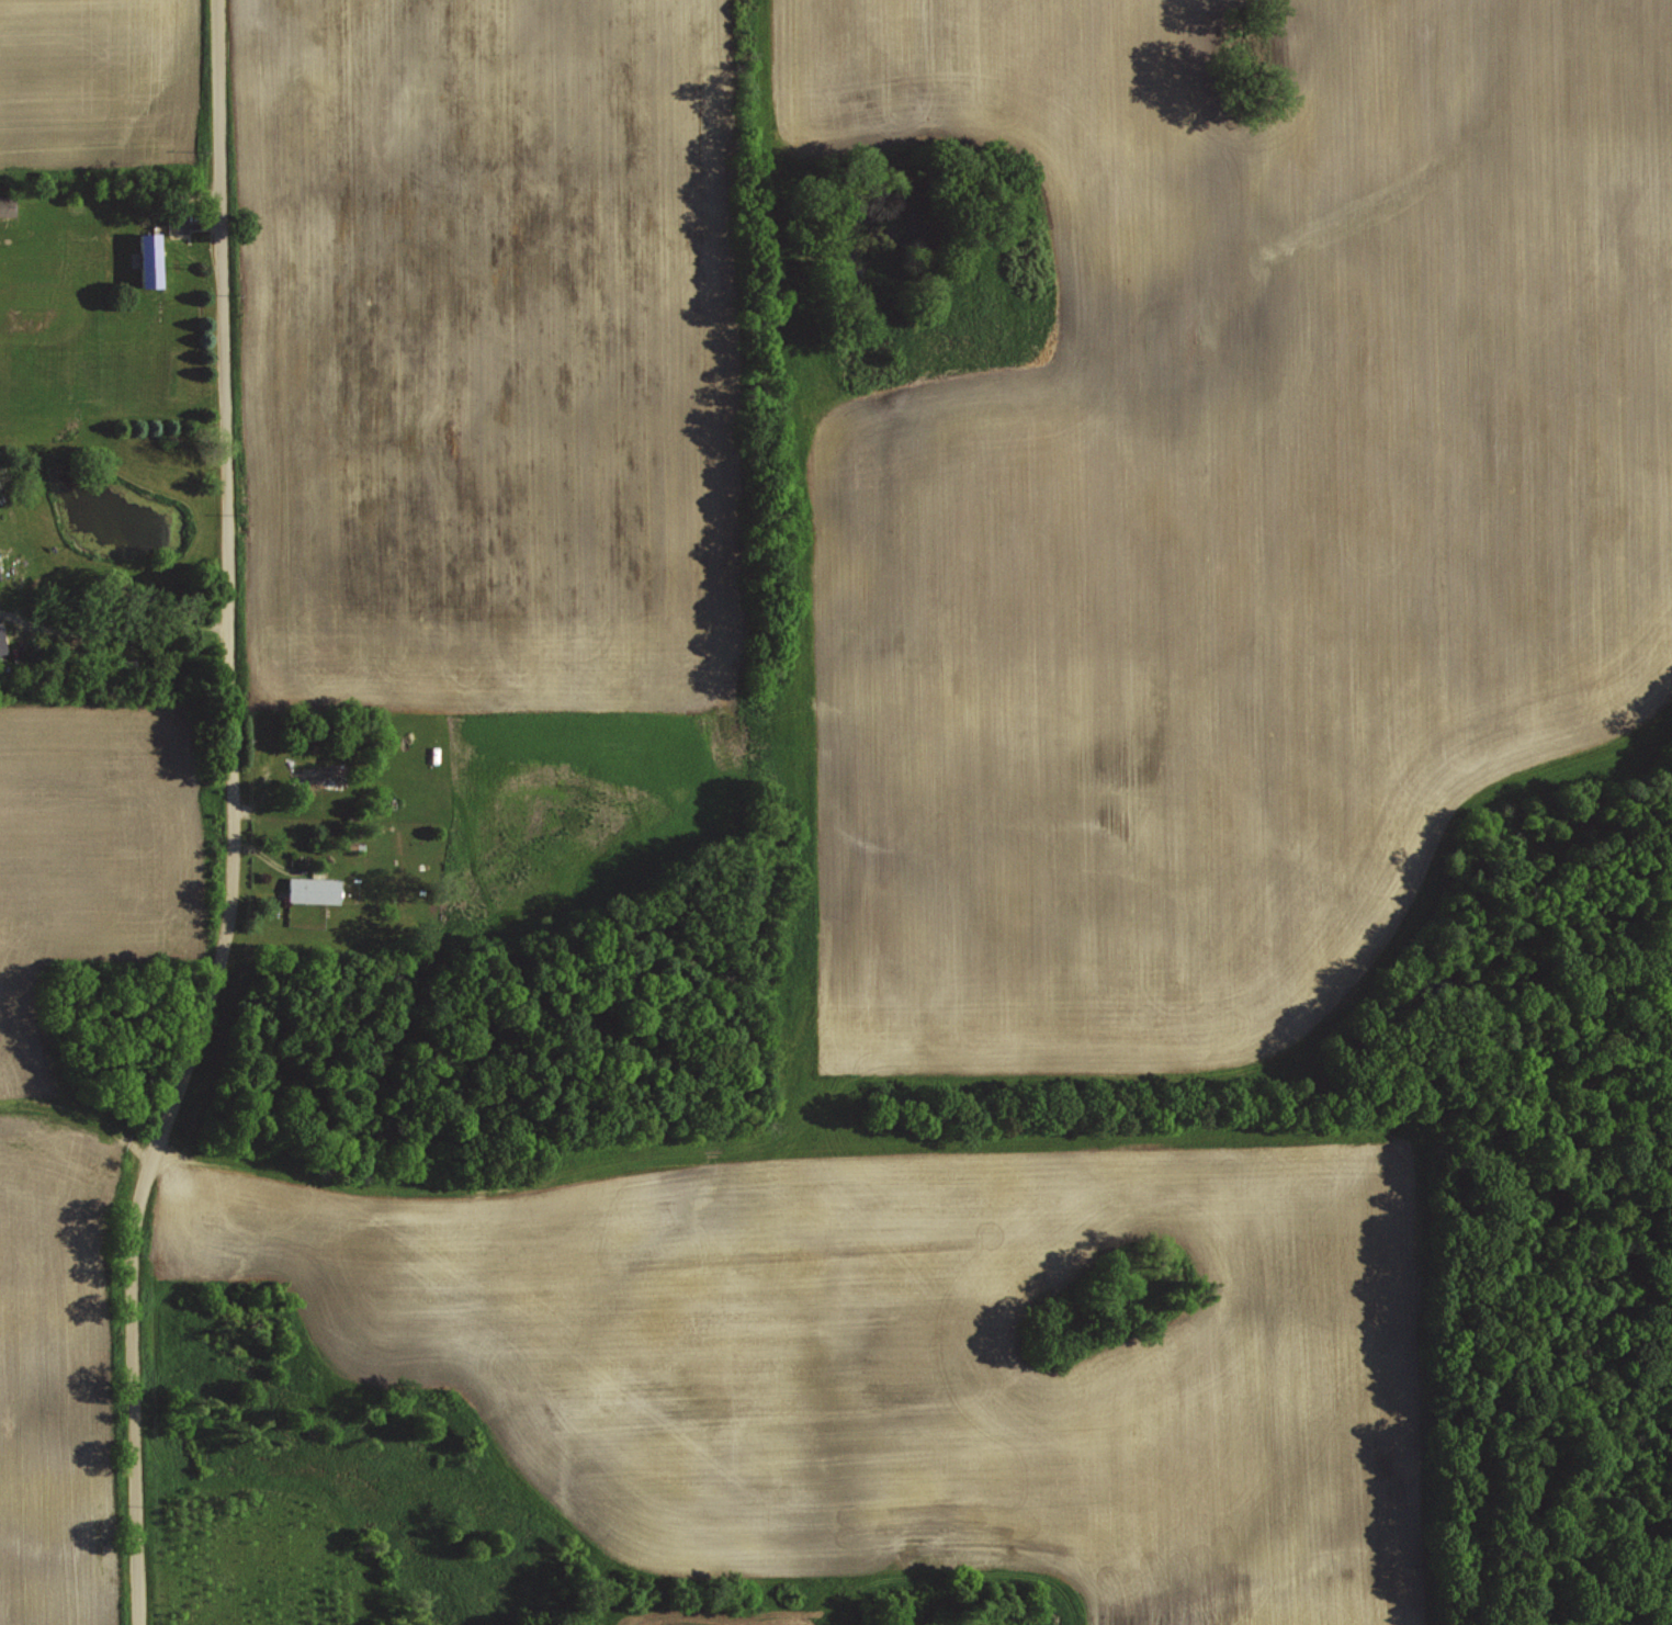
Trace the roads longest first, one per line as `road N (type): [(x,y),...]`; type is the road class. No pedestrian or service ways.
road 1 (residential): [(140,1624),(133,1238),(155,1130),(216,978),(234,805),(218,0)]

